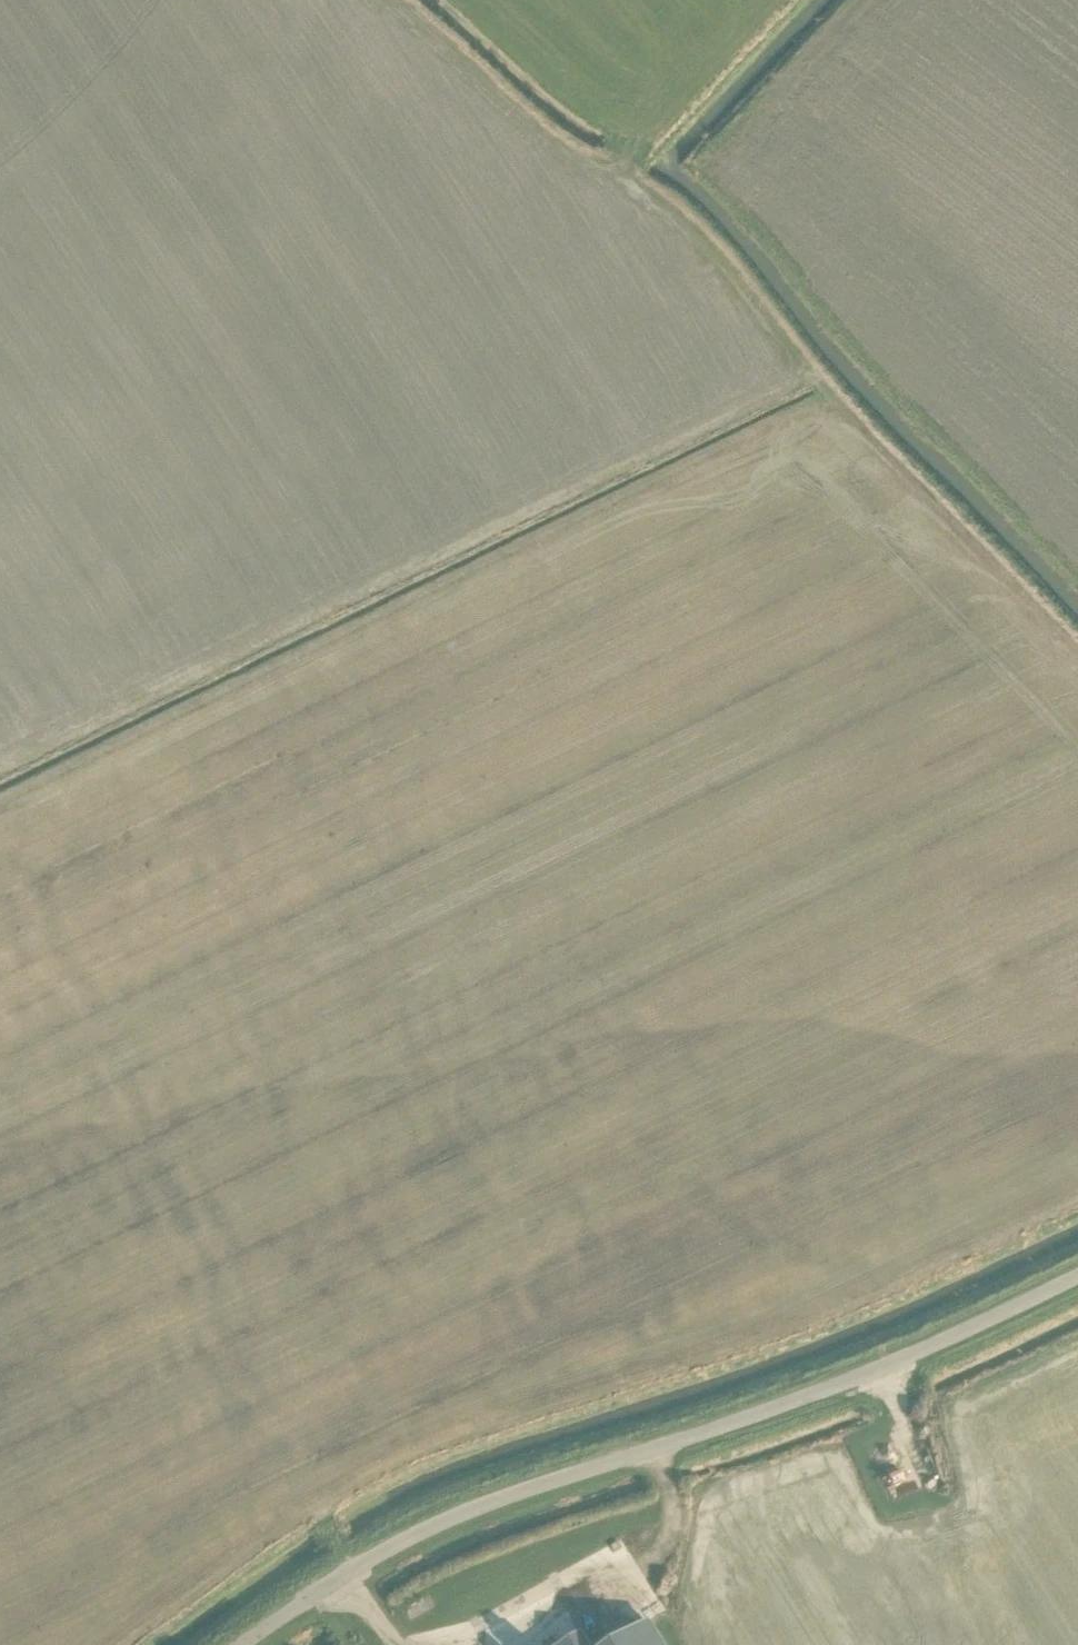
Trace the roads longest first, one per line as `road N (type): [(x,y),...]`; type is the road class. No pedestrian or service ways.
road 1 (unclassified): [(242,1644),(344,1575),(465,1510),(843,1384),(1077,1277)]

